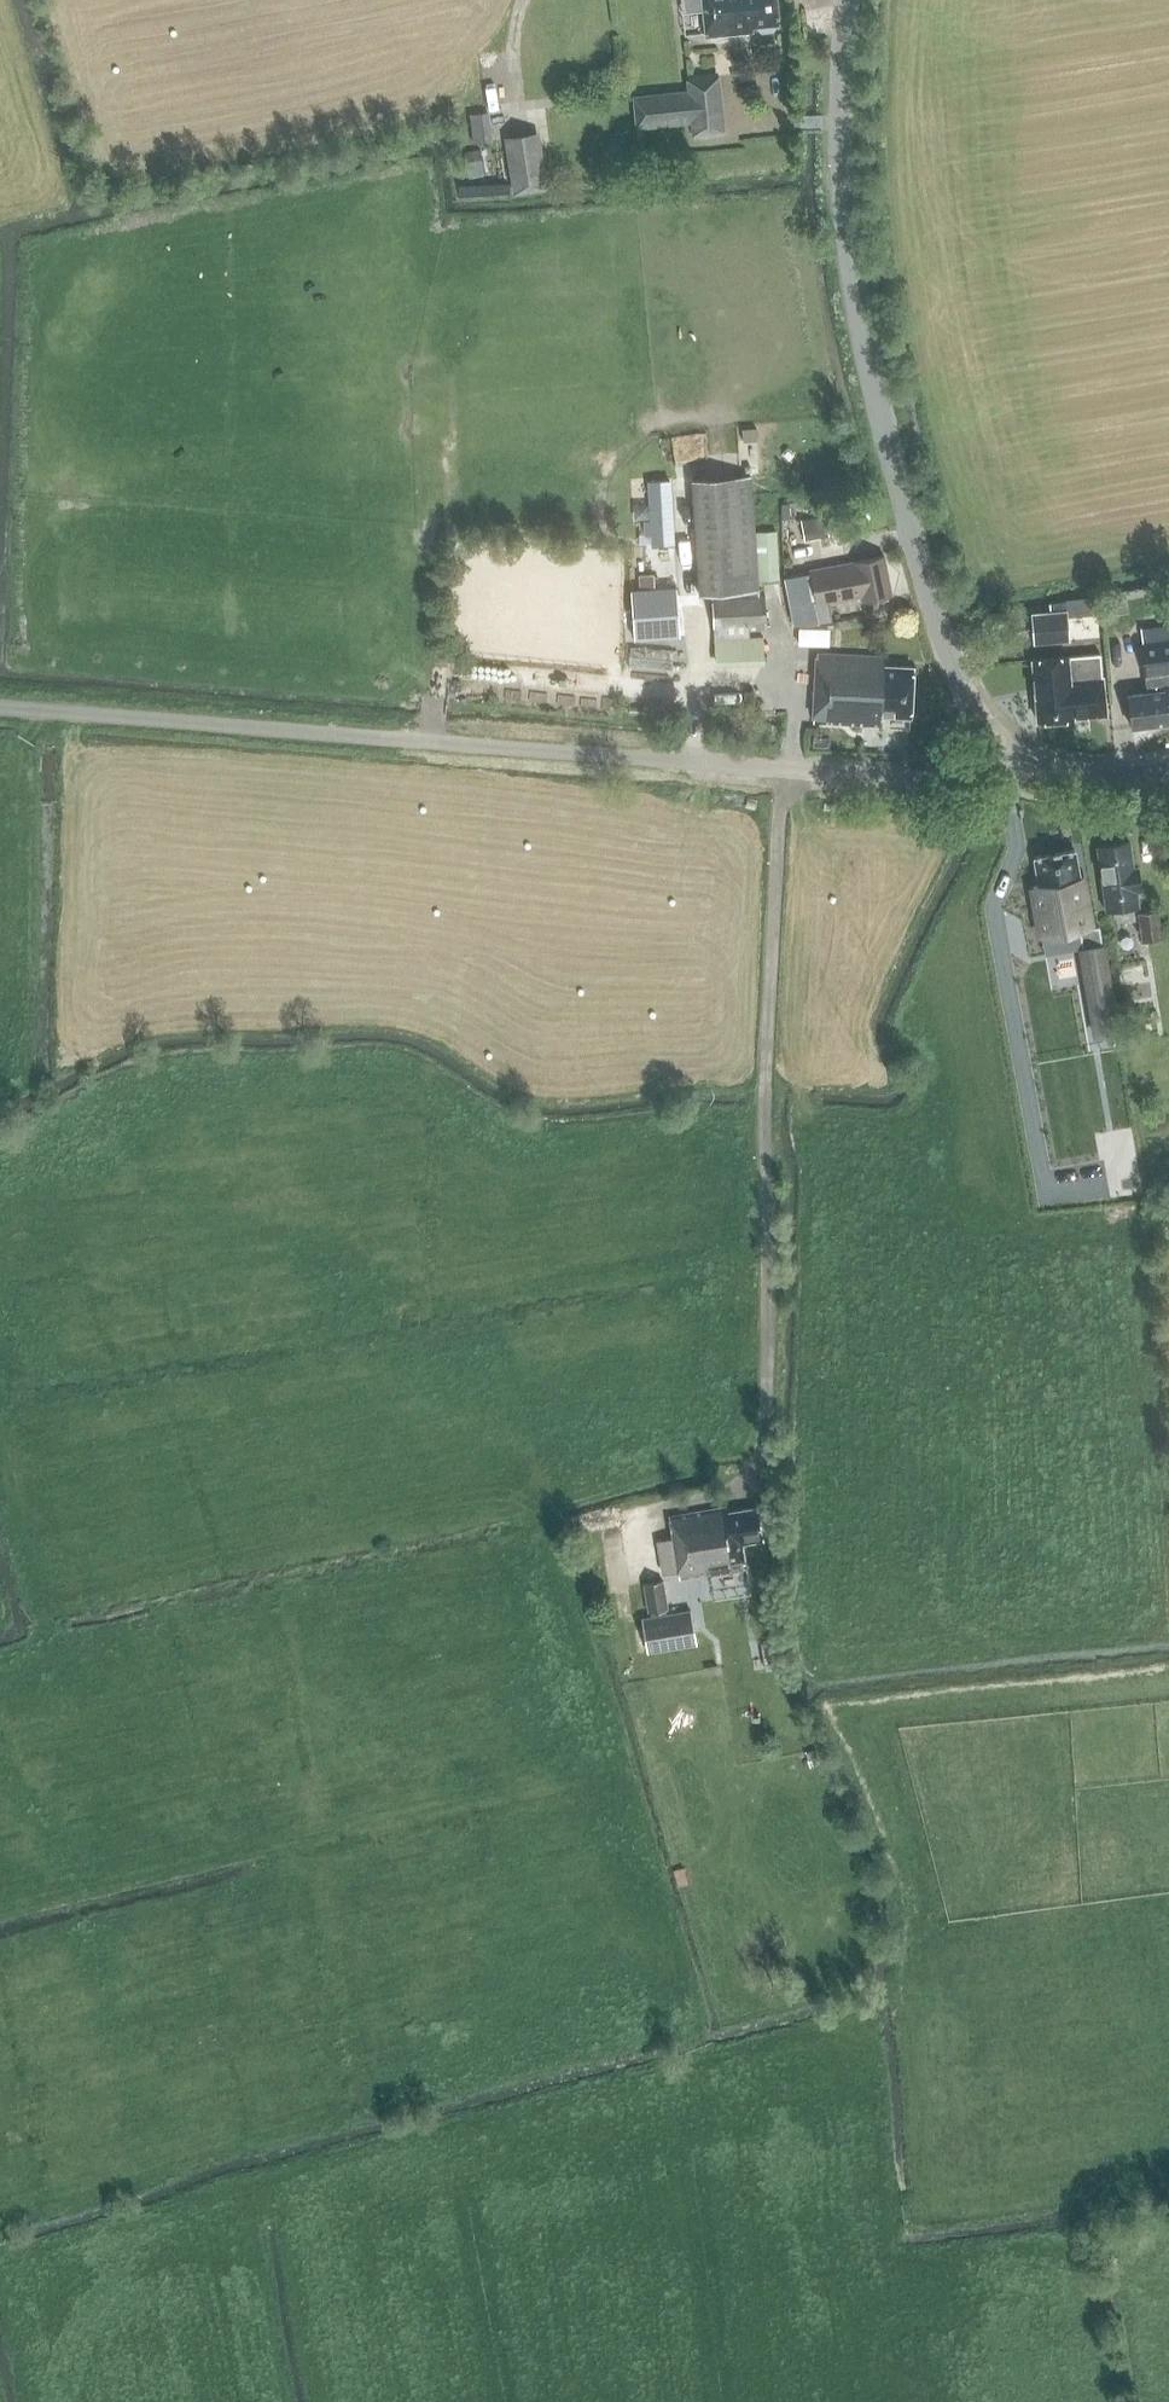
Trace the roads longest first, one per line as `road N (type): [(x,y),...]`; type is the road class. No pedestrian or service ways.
road 1 (unclassified): [(0,707),(925,778),(955,774),(999,742)]
road 2 (track): [(781,769),(763,1114),(761,1453),(753,1474),(734,1489),(642,1517),(640,1560)]
road 3 (tertiary): [(999,742),(960,683),(941,628),(861,324),(841,123),(847,0)]
road 4 (tertiary): [(999,742),(1037,768),(1168,770)]

